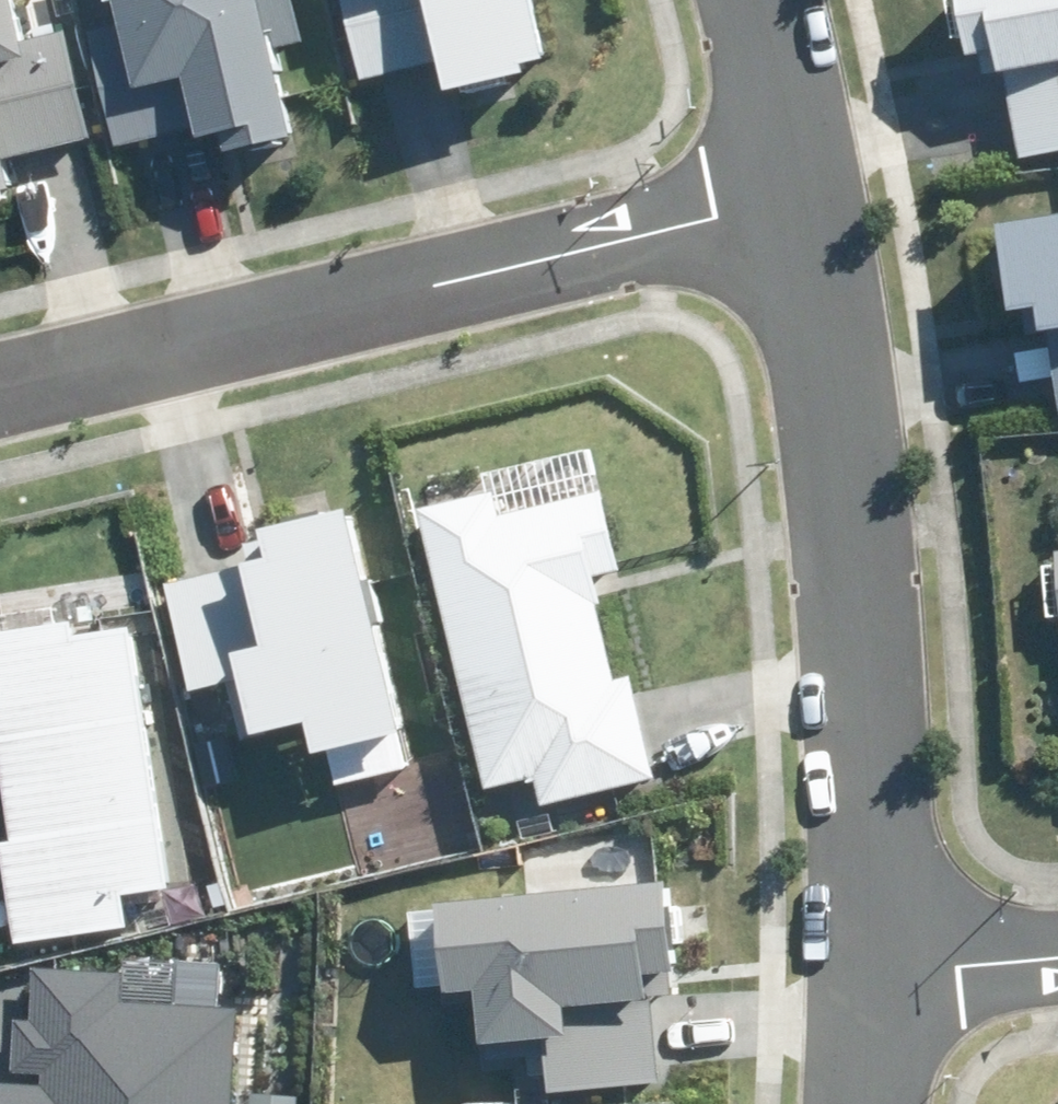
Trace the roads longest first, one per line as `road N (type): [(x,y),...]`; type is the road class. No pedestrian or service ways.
road 1 (residential): [(807,209),(639,234),(0,387)]
road 2 (residential): [(807,209),(852,614),(875,956)]
road 3 (residential): [(750,0),(807,209)]
road 4 (residential): [(875,956),(1057,939)]
road 5 (residential): [(875,956),(863,1103)]

